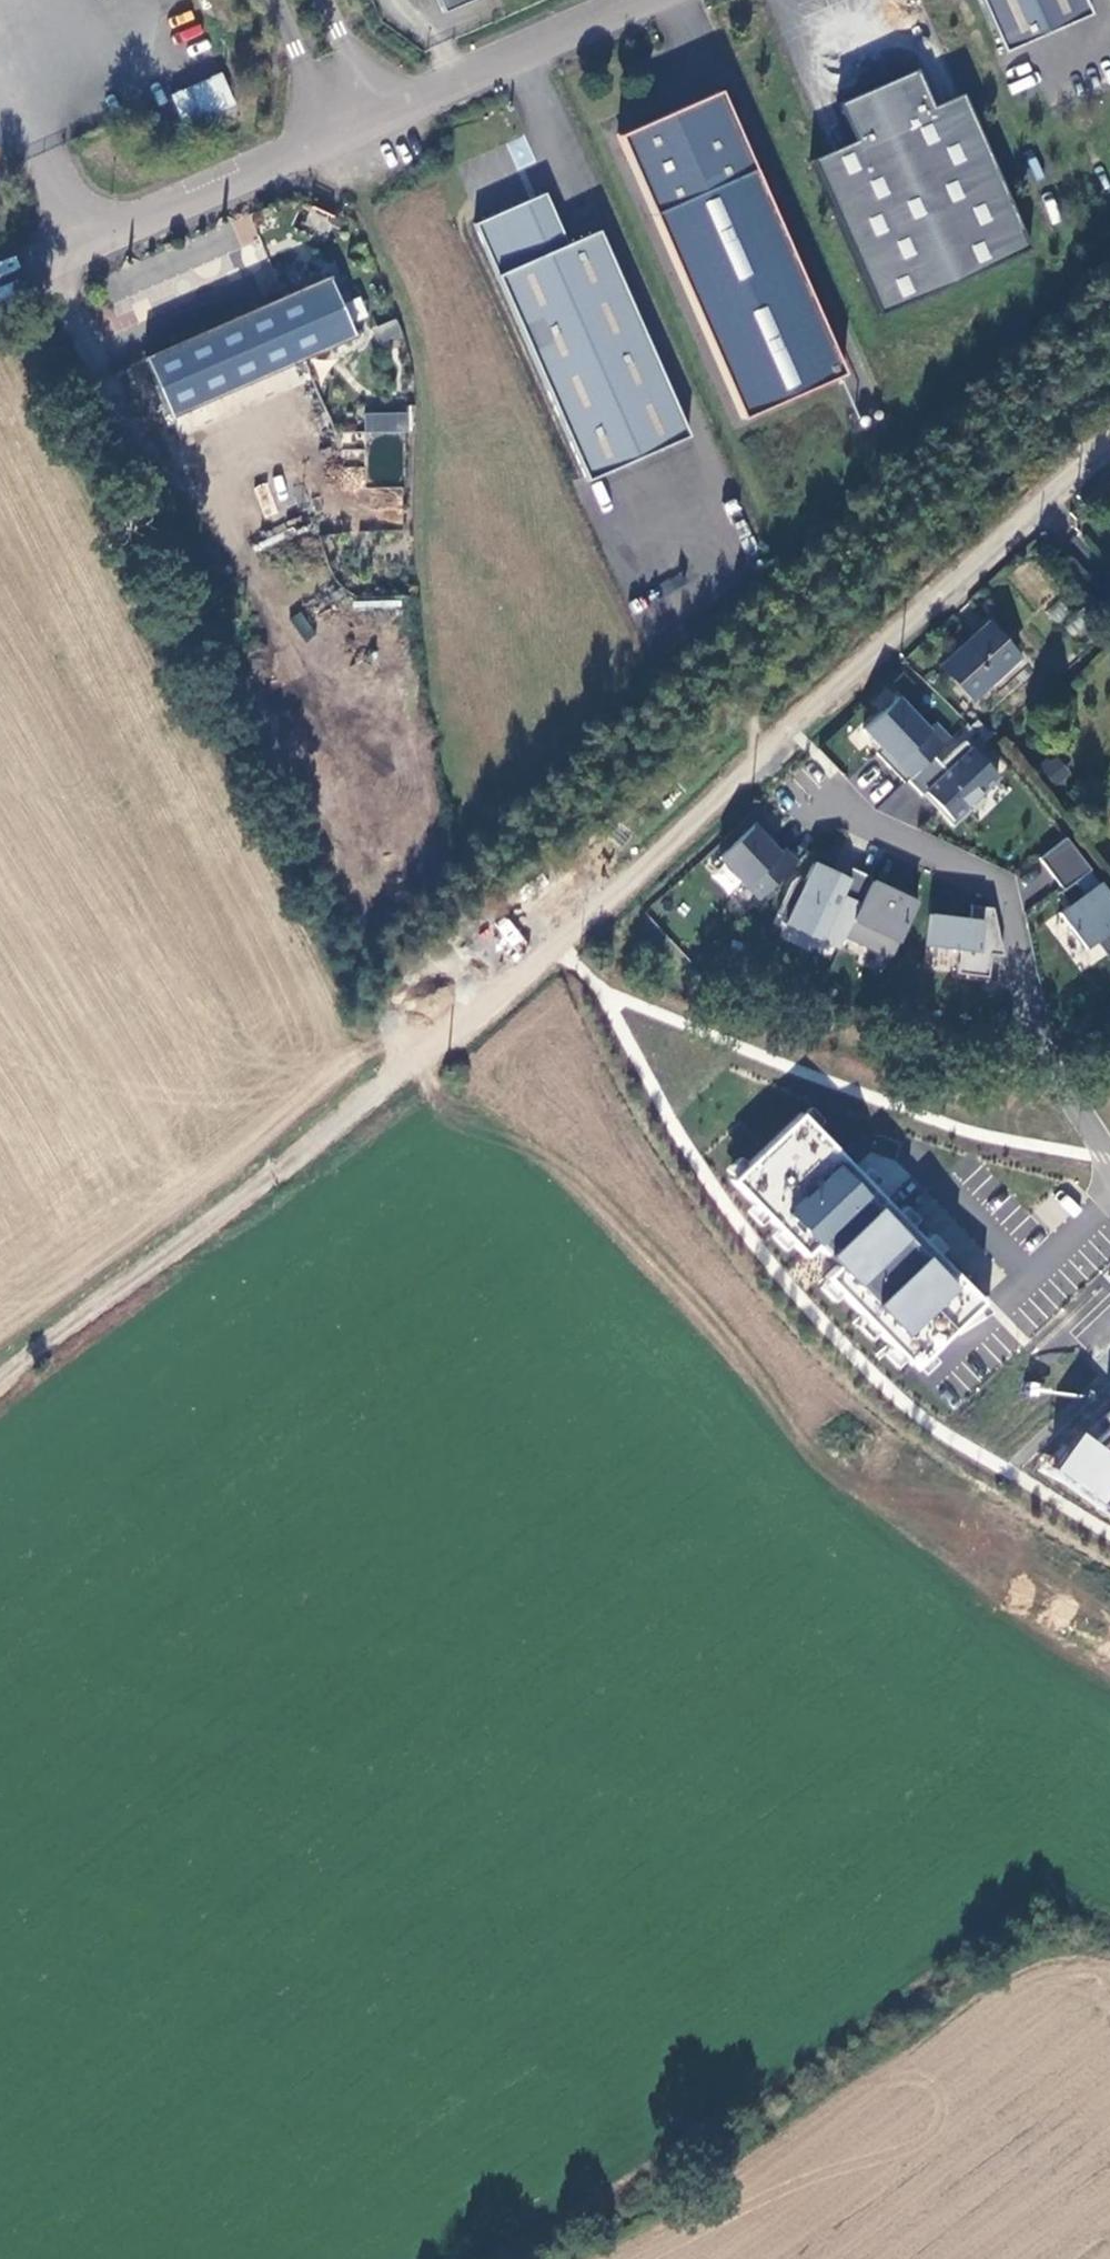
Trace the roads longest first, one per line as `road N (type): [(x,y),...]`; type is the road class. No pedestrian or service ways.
road 1 (unclassified): [(396,1094),(556,946),(745,792),(1109,455)]
road 2 (residential): [(1109,1159),(1002,886),(828,802)]
road 3 (unclassified): [(350,125),(18,274)]
road 4 (unclassified): [(636,0),(350,125)]
road 5 (unclassified): [(269,0),(303,75),(350,125)]
road 6 (unclassified): [(350,125),(340,52),(317,0)]

